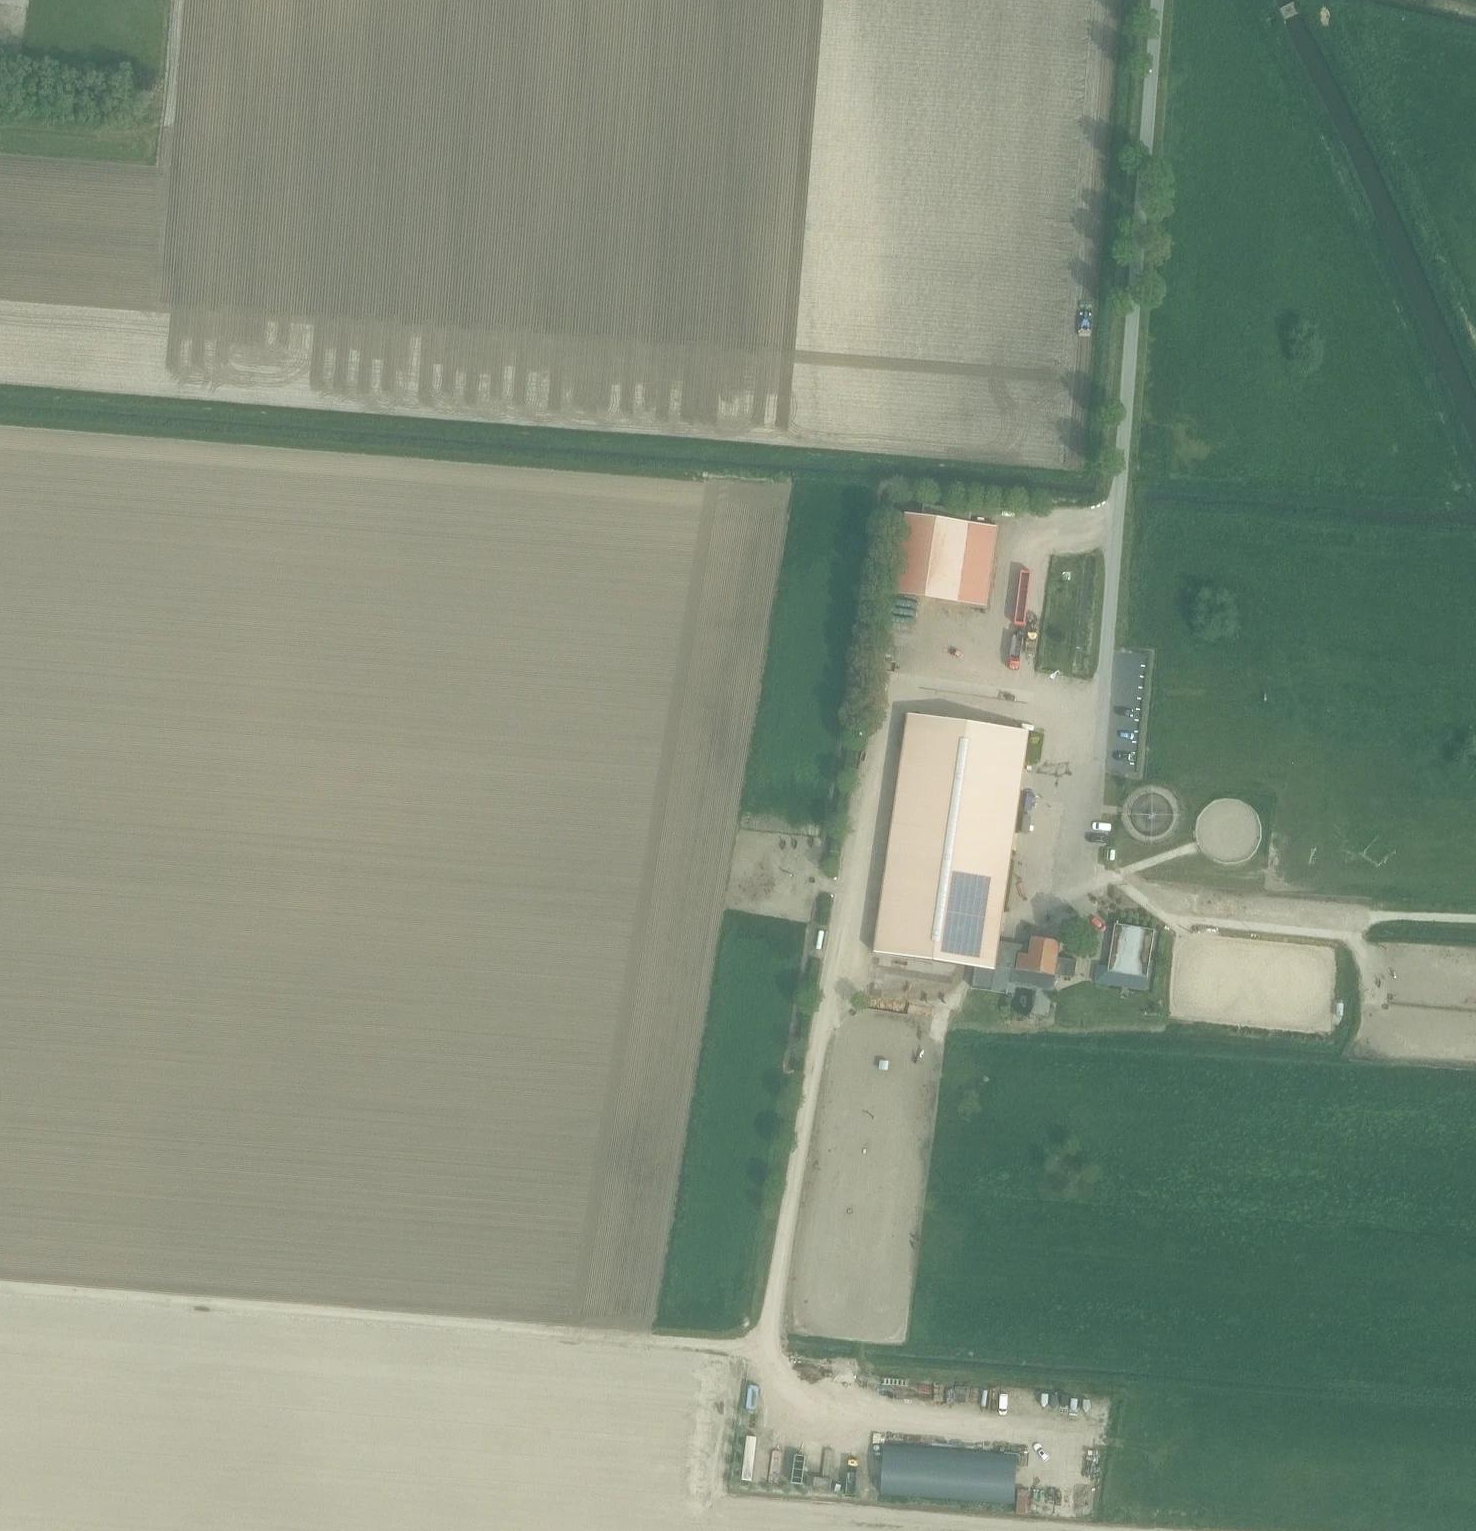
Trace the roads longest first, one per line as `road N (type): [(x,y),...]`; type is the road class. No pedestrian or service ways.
road 1 (track): [(0,1294),(764,1351),(882,695)]

